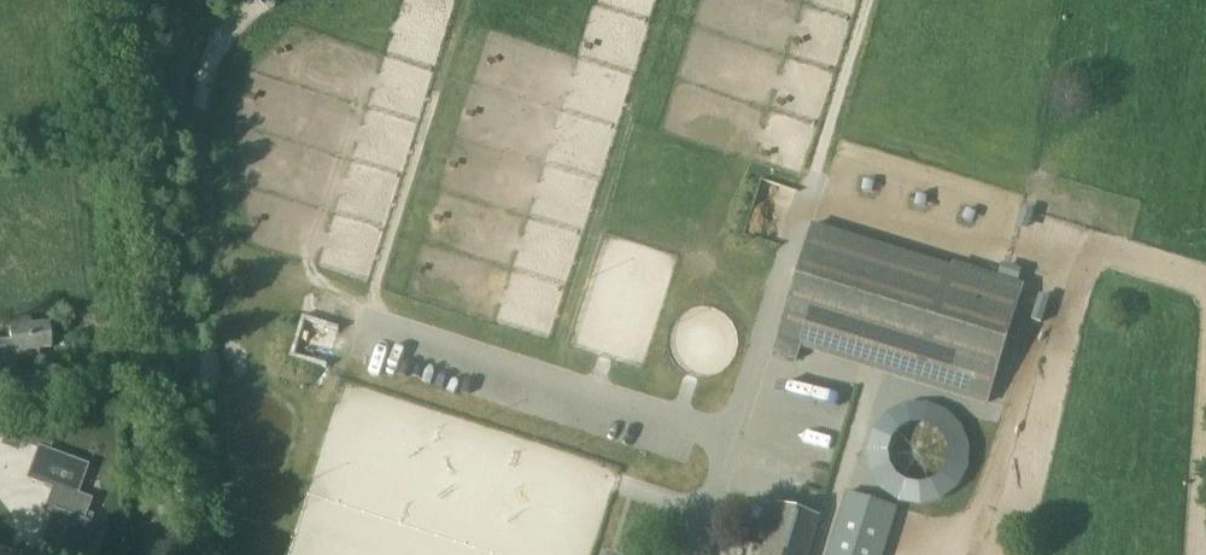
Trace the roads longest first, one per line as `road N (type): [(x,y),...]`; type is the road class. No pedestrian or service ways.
road 1 (unclassified): [(185,554),(160,435),(121,0)]

